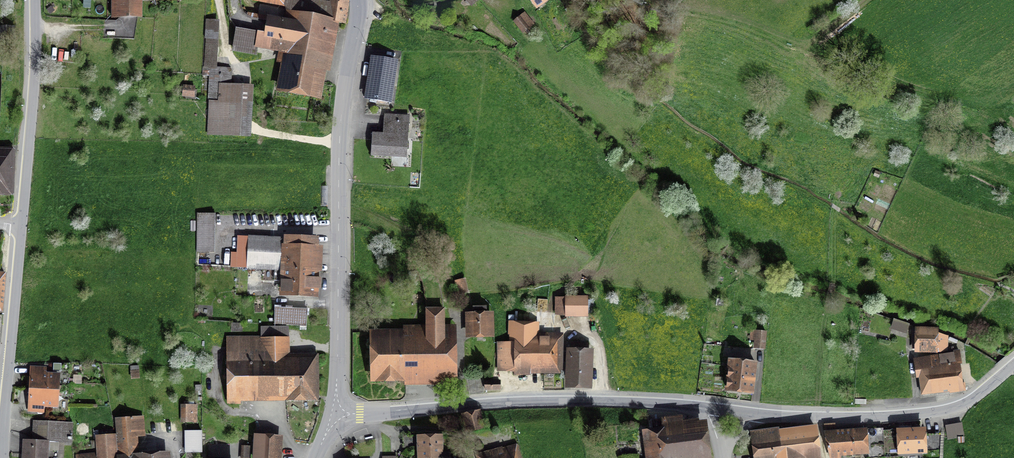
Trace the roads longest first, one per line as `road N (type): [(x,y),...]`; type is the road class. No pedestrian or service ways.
road 1 (residential): [(359,0),(339,144),(338,415)]
road 2 (tertiary): [(0,414),(33,0)]
road 3 (tertiary): [(338,415),(539,401),(709,406)]
road 4 (tertiary): [(709,406),(799,417),(928,413),(968,402),(1013,365)]

